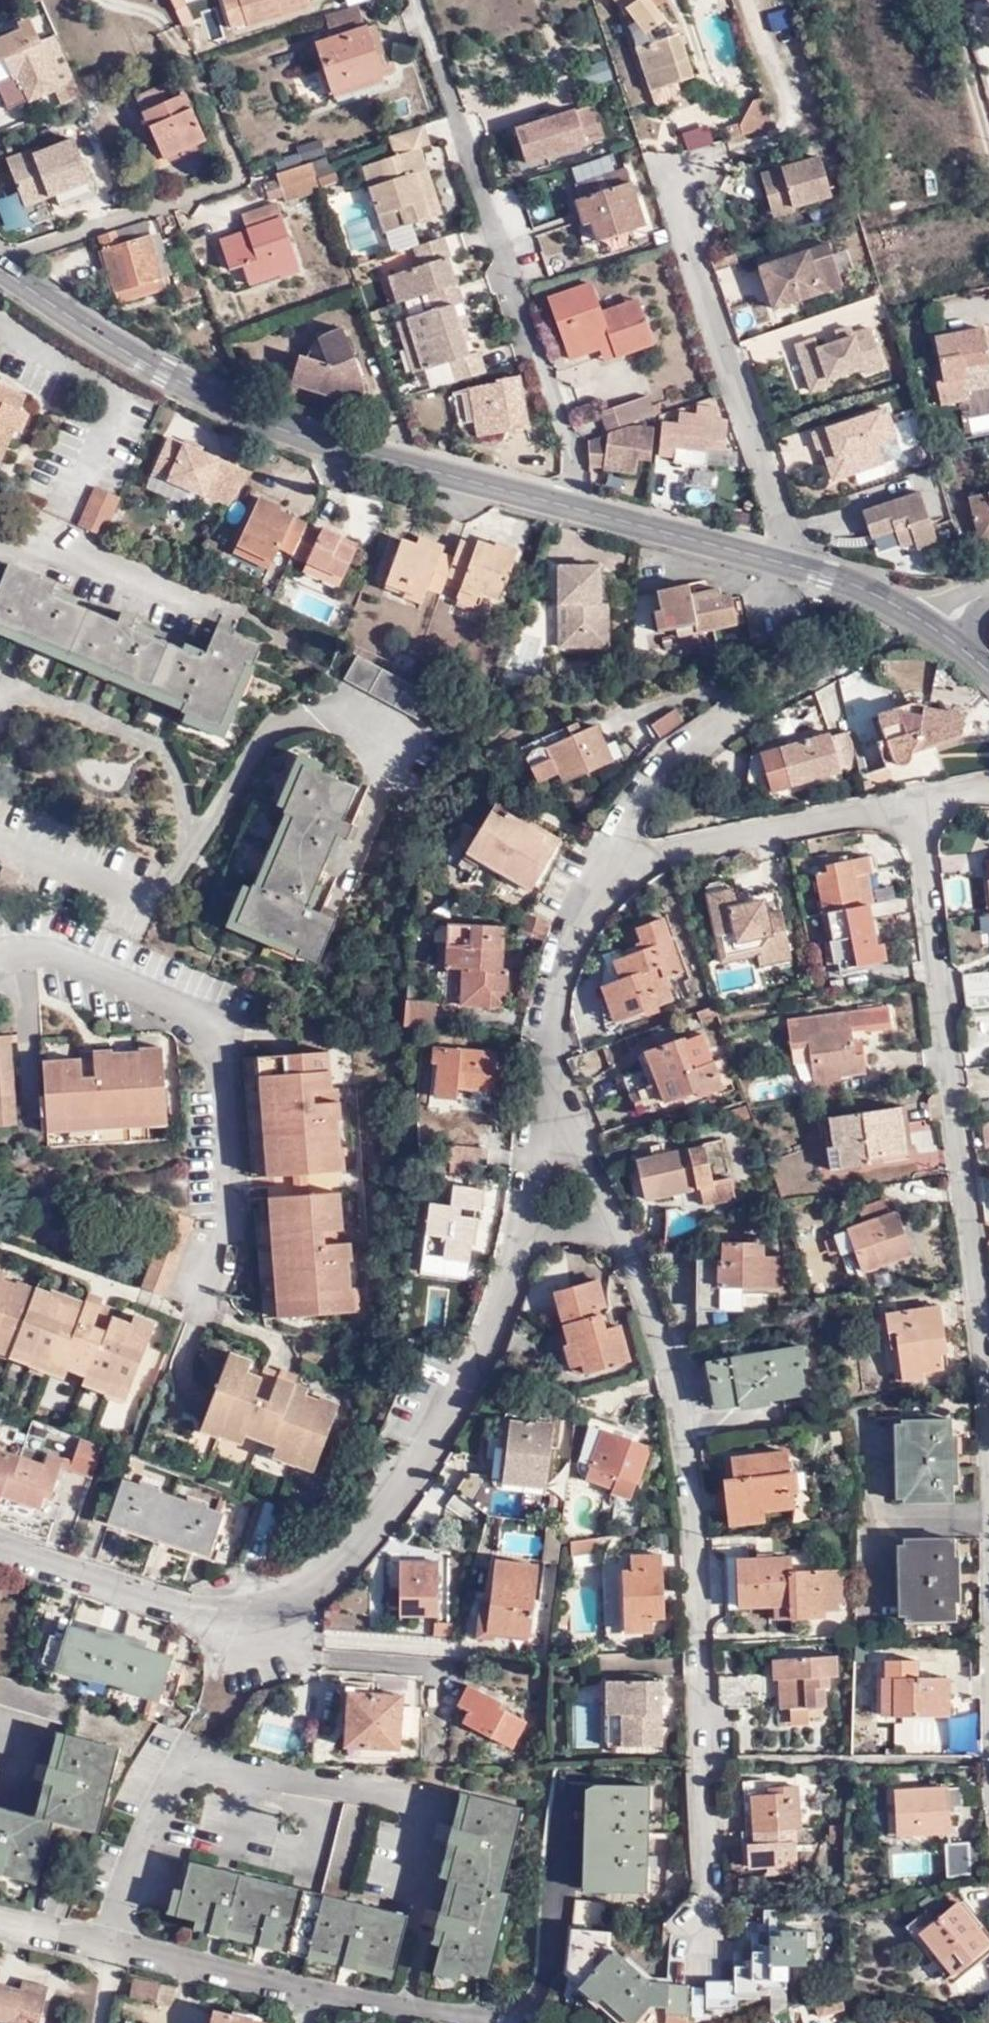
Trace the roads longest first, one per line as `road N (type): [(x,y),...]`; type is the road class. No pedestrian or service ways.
road 1 (residential): [(517,1236),(449,1403),(377,1520),(306,1598),(264,1619),(207,1618),(0,1554)]
road 2 (residential): [(715,1926),(692,1531),(664,1356),(620,1230)]
road 3 (residential): [(0,949),(17,937),(50,938),(212,1004),(226,1041),(232,1235),(165,1427)]
road 4 (tertiary): [(0,257),(172,374),(285,429),(576,502)]
road 5 (residential): [(988,1412),(911,804)]
road 6 (residential): [(576,502),(573,444),(425,0)]
road 7 (residential): [(461,2022),(0,1920)]
road 8 (residential): [(884,643),(668,756),(591,891)]
road 9 (tertiary): [(576,502),(794,556),(853,581),(927,628)]
road 10 (residential): [(911,804),(659,851),(591,891)]
road 11 (residential): [(591,891),(573,948),(550,1104)]
road 12 (residential): [(620,1230),(583,1131),(550,1104)]
road 13 (residential): [(550,1104),(517,1236)]

